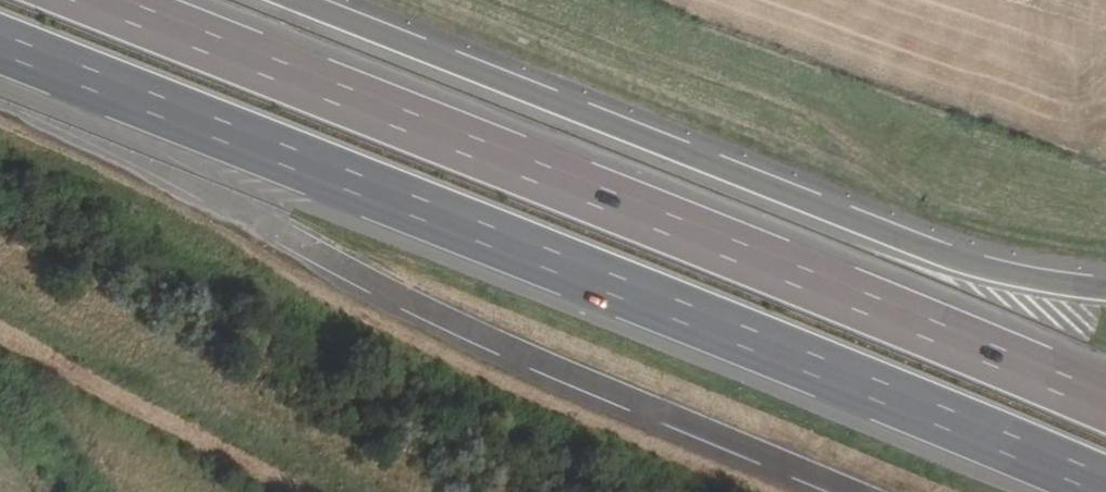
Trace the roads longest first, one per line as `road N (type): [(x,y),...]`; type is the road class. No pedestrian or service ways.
road 1 (motorway): [(0,42),(1105,487)]
road 2 (motorway): [(1105,402),(98,0)]
road 3 (motorway): [(1105,287),(967,263),(889,236),(287,0)]

